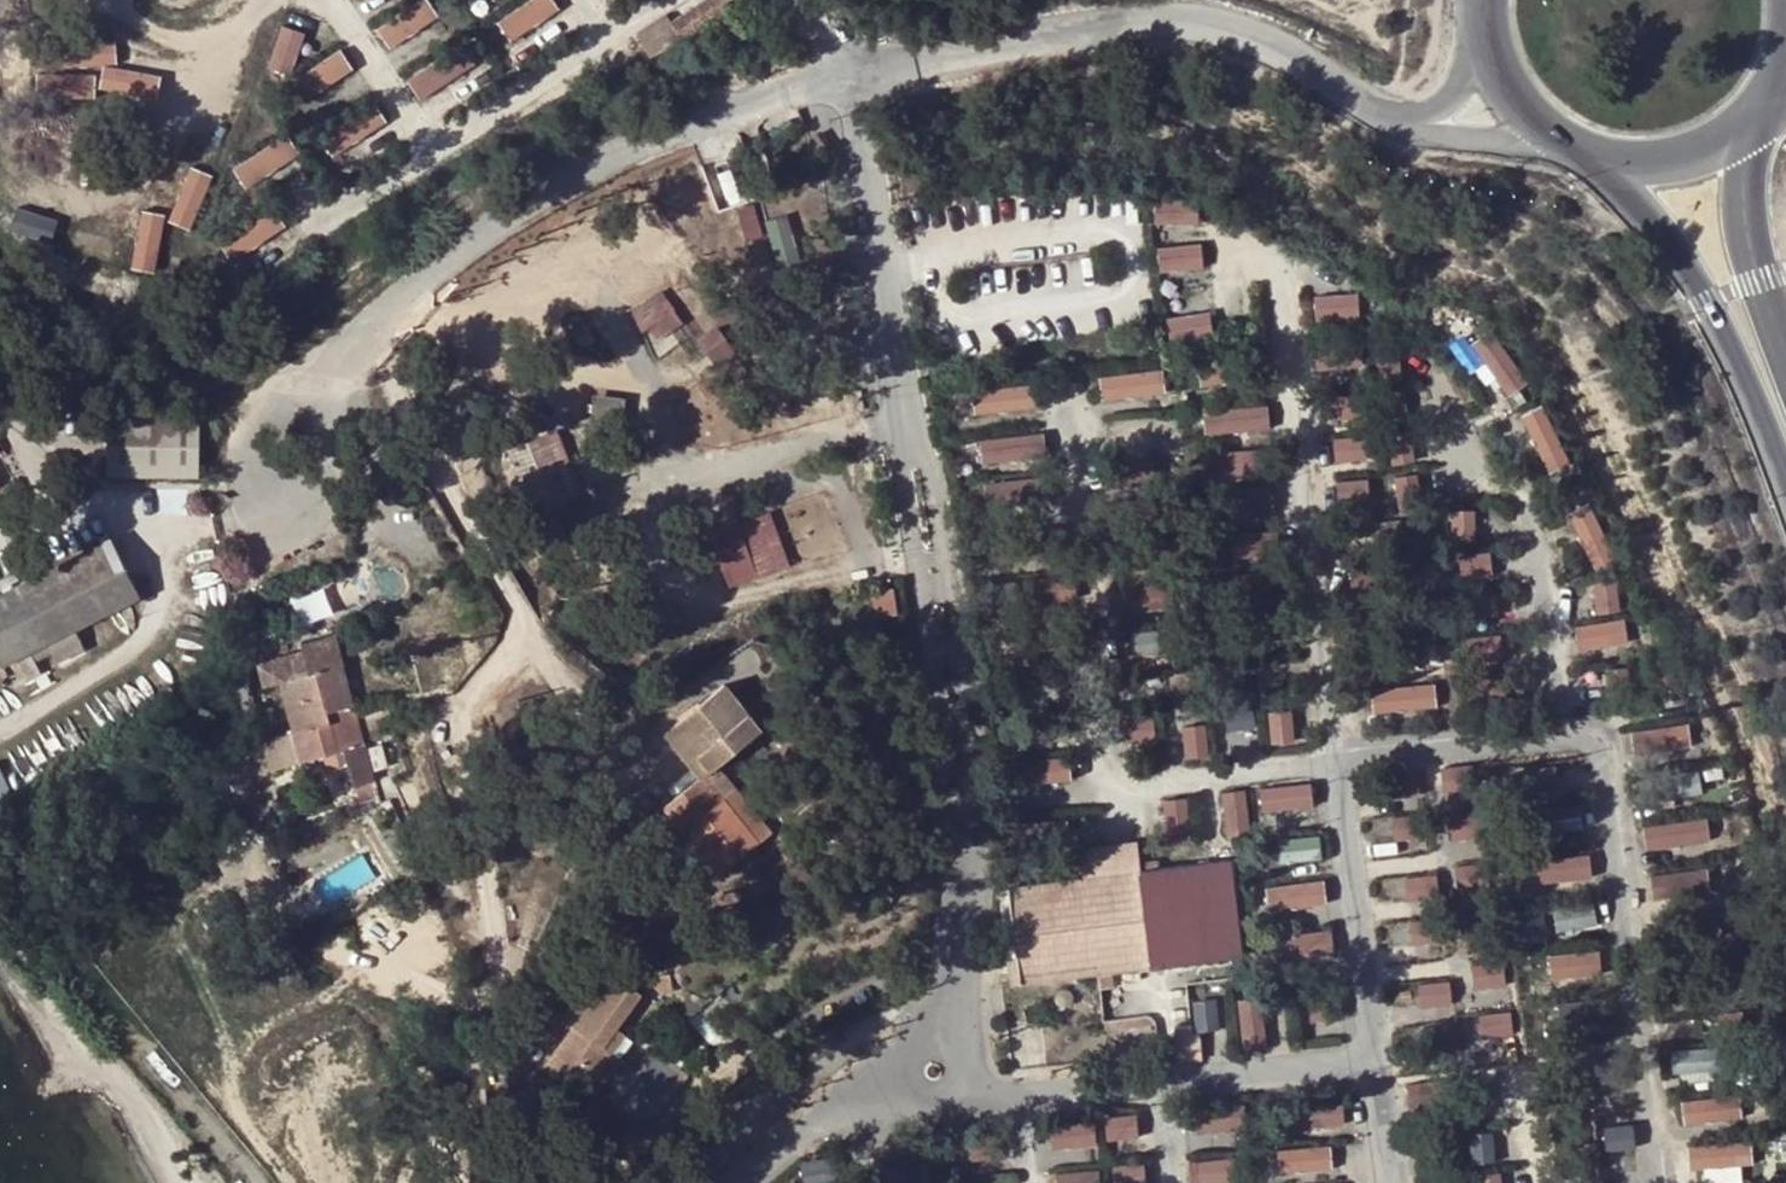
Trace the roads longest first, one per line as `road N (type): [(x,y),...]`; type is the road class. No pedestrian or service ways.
road 1 (unclassified): [(841,76),(703,118),(552,207),(367,343),(297,405),(264,490),(279,553)]
road 2 (unclassified): [(841,76),(962,848)]
road 3 (unclassified): [(1411,126),(1232,28),(1151,19),(841,76)]
road 4 (primary): [(1629,189),(1698,283),(1765,415),(1785,479)]
road 5 (primary): [(1785,354),(1754,258),(1747,154)]
road 6 (primary): [(1629,189),(1711,175),(1747,154)]

